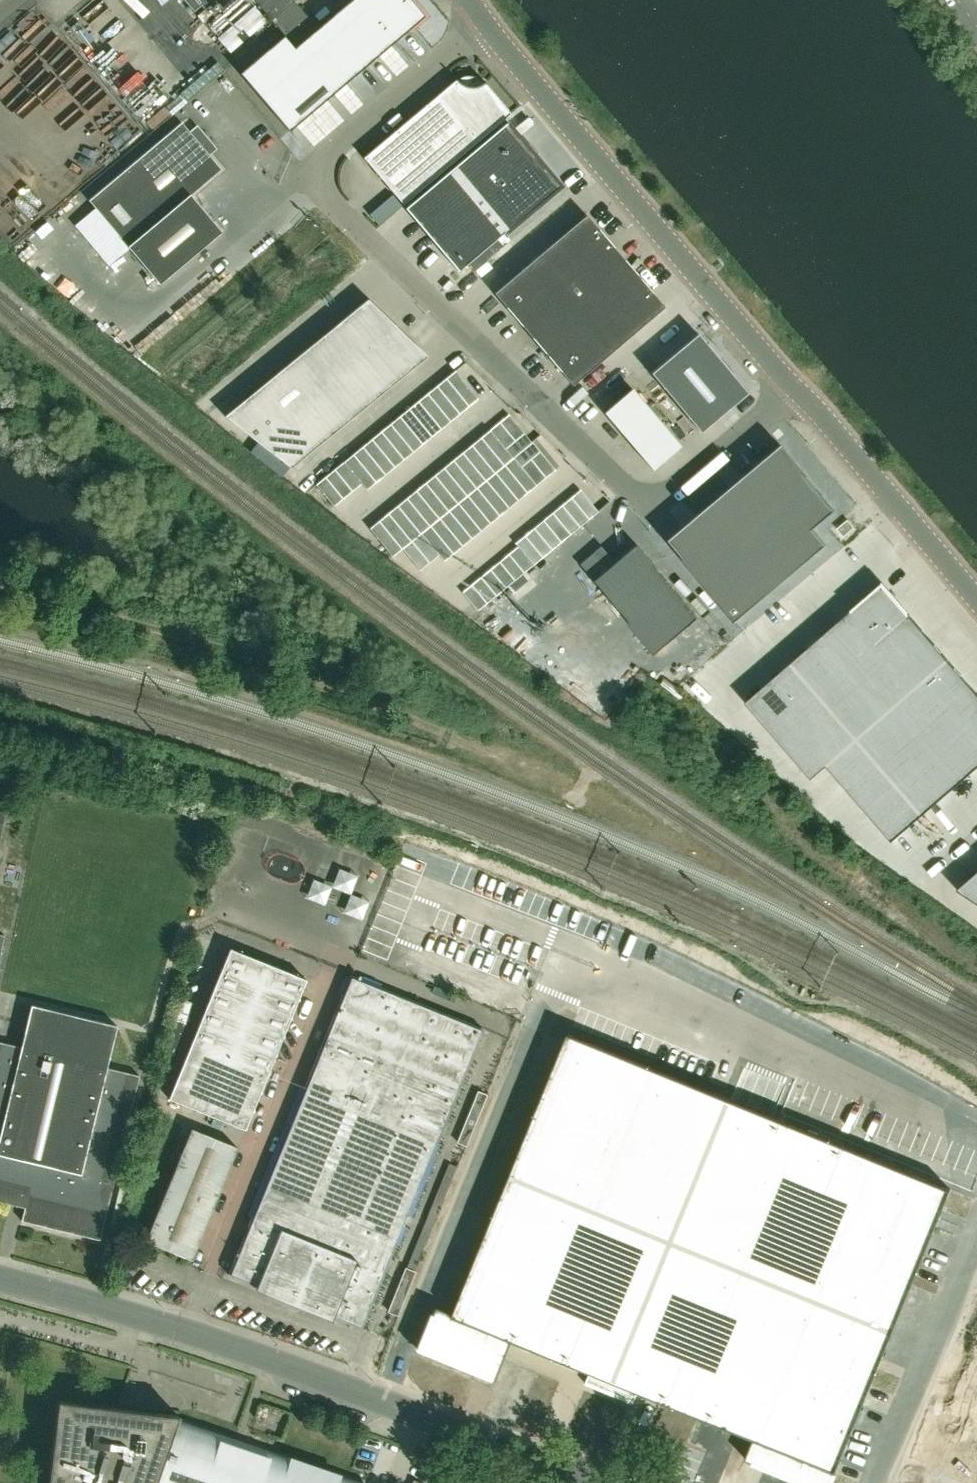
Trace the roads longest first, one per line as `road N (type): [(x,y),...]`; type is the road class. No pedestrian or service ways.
road 1 (unclassified): [(486,23),(332,148),(320,173),(329,199),(635,495),(670,491),(794,386)]
road 2 (track): [(0,587),(290,668),(669,838)]
road 3 (tertiary): [(569,1482),(182,1333),(0,1280)]
road 4 (unclassified): [(794,386),(486,23)]
road 5 (unclassified): [(976,598),(794,386)]

